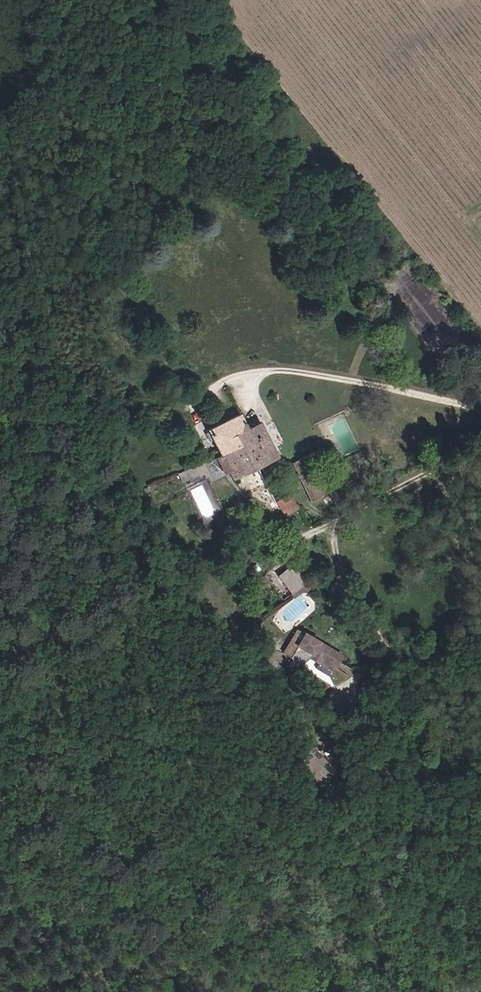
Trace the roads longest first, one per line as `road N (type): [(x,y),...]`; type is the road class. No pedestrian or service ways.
road 1 (track): [(0,825),(106,908),(194,944),(290,952),(393,991)]
road 2 (track): [(215,399),(251,373),(293,371),(480,408)]

